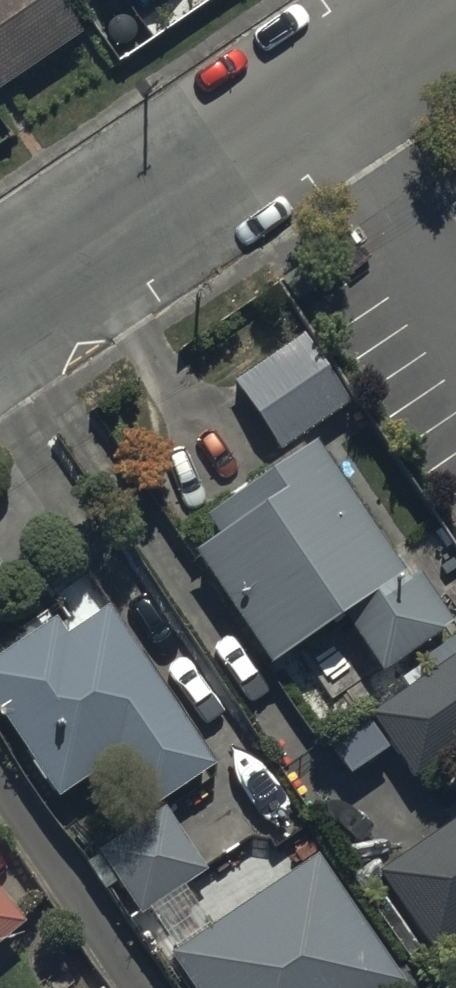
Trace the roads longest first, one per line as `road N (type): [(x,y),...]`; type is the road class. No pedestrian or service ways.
road 1 (residential): [(455,0),(0,313)]

